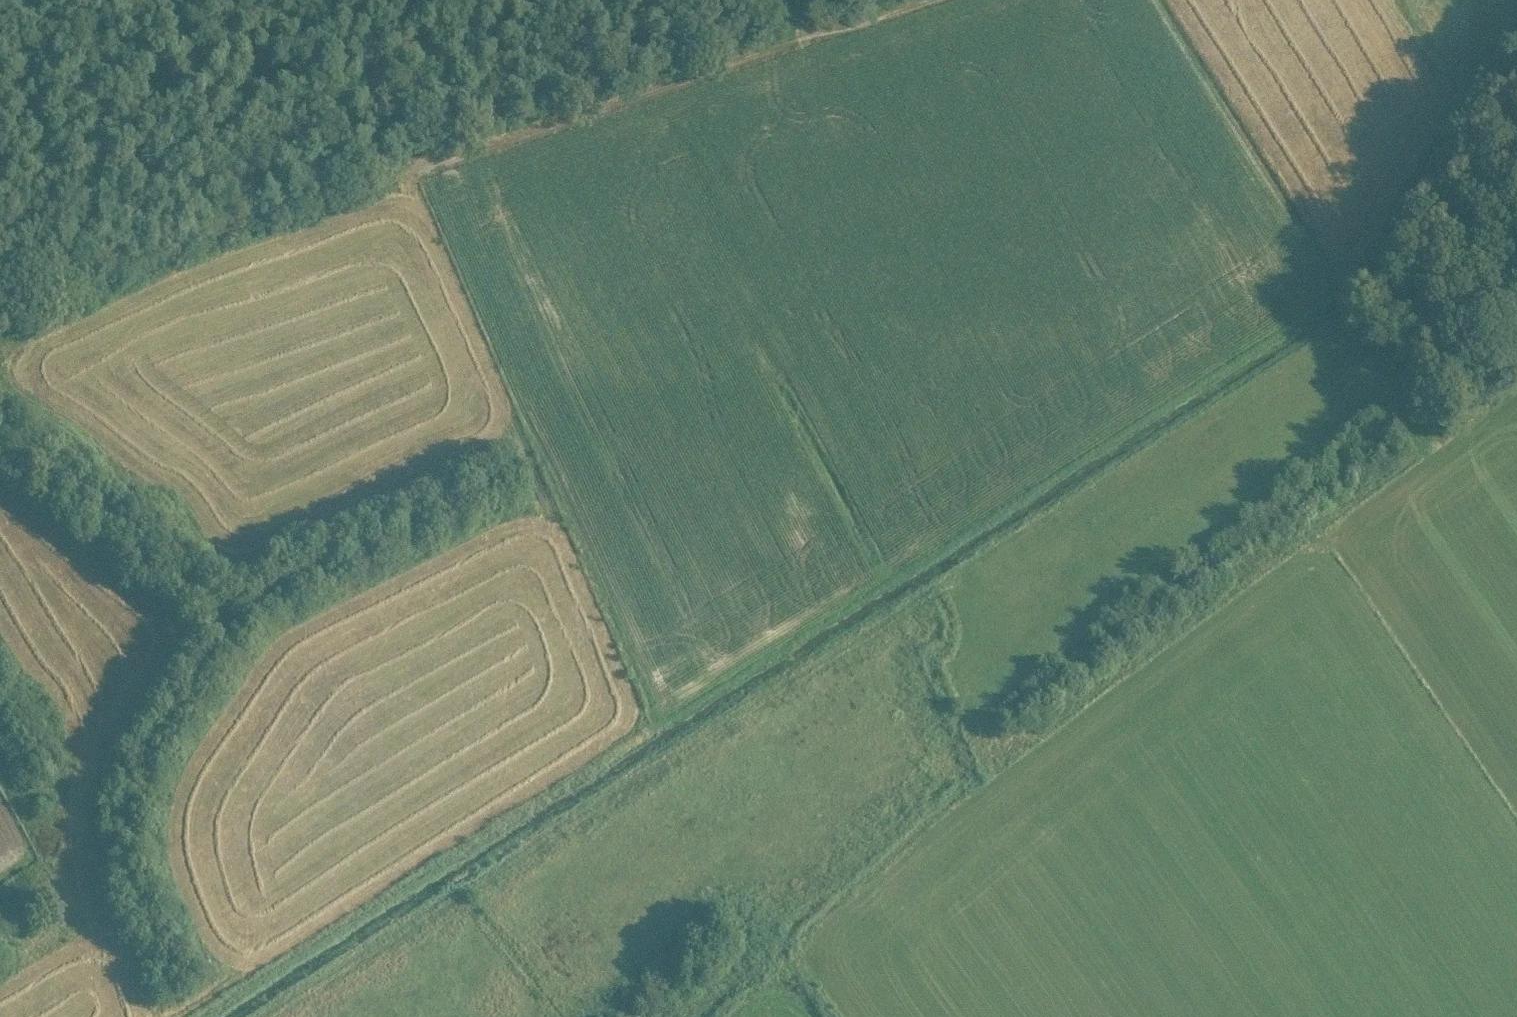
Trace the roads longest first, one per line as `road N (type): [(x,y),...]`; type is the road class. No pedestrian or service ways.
road 1 (track): [(425,167),(805,36)]

